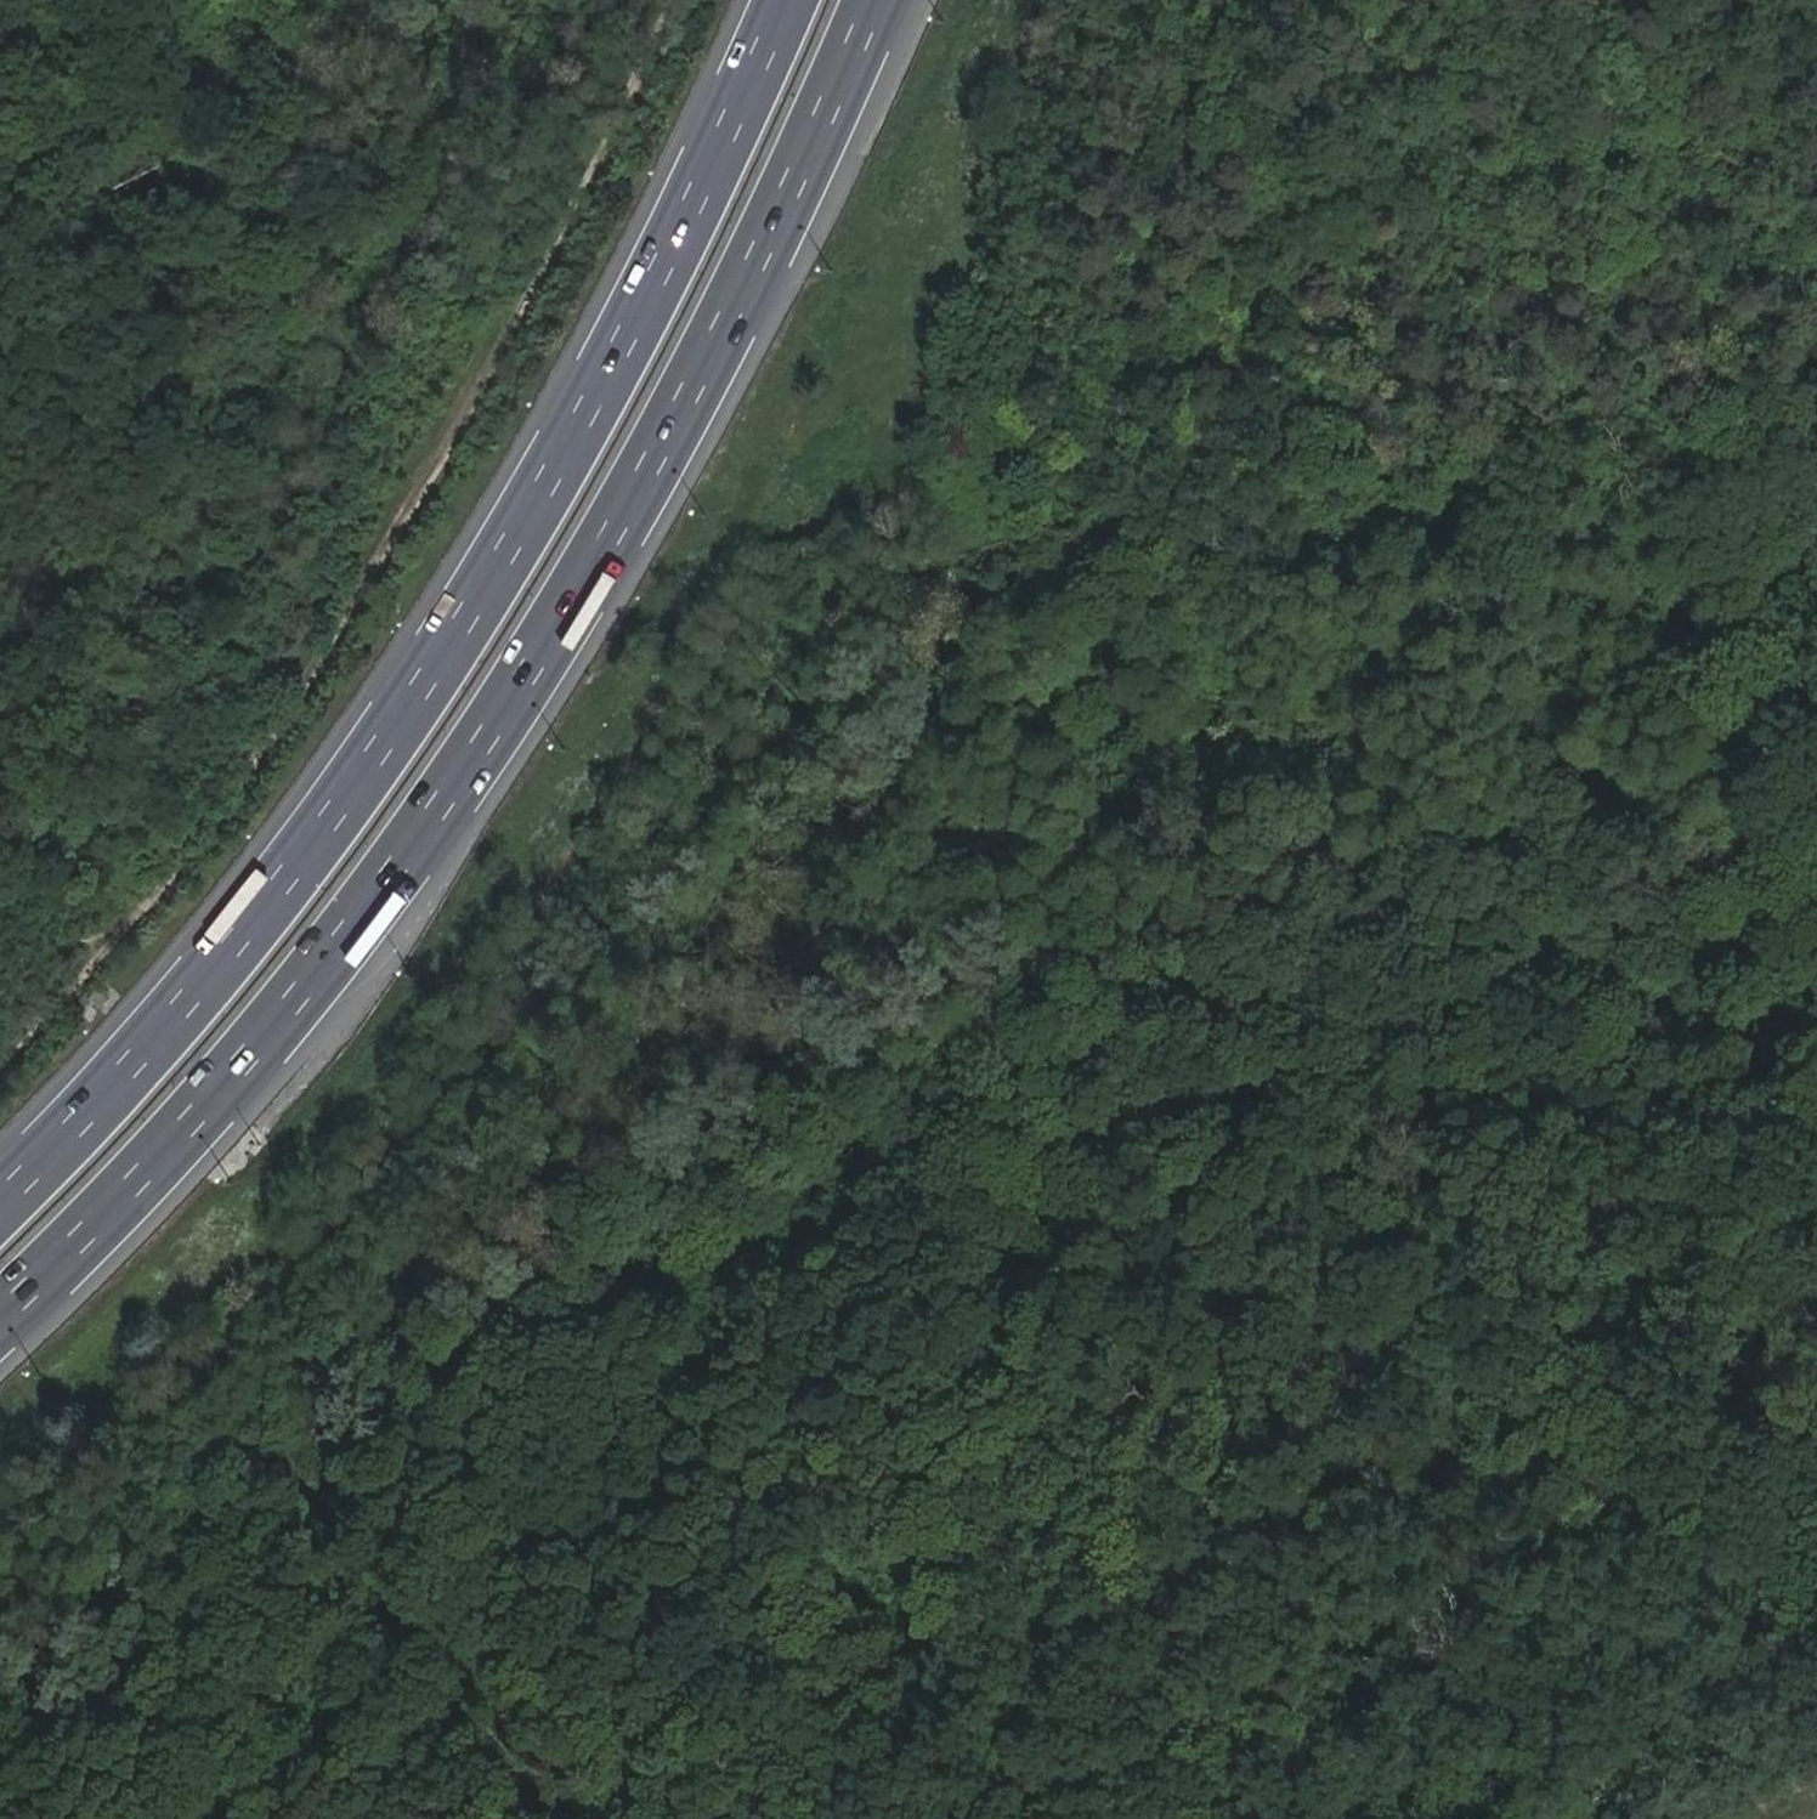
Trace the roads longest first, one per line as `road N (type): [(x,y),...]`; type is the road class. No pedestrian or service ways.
road 1 (trunk): [(0,1318),(237,1072),(463,775),(595,567),(760,257),(876,0)]
road 2 (trunk): [(785,0),(671,255),(531,514),(429,679),(166,1029),(0,1204)]

